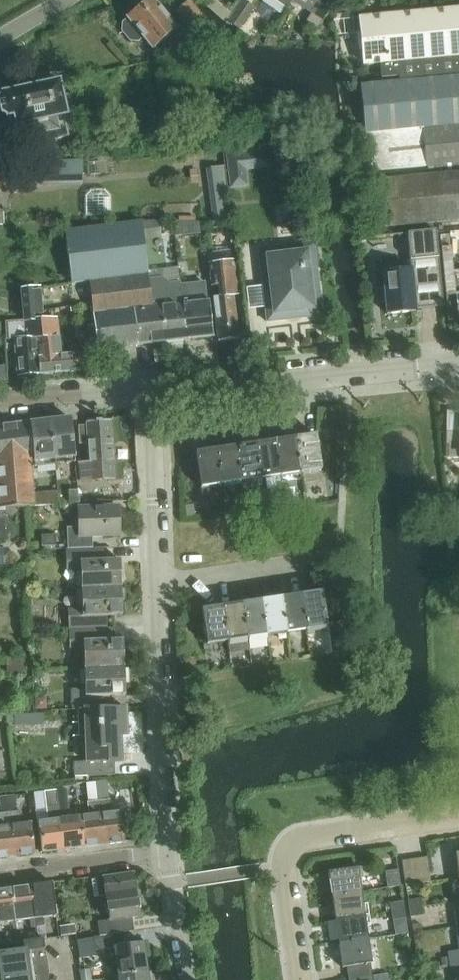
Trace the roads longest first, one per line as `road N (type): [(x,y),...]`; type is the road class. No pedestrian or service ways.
road 1 (residential): [(188,979),(169,851),(153,393)]
road 2 (residential): [(301,979),(284,868),(298,838),(458,817)]
road 3 (residential): [(153,393),(458,364)]
road 4 (residential): [(153,393),(0,403)]
road 5 (residential): [(0,878),(128,857)]

